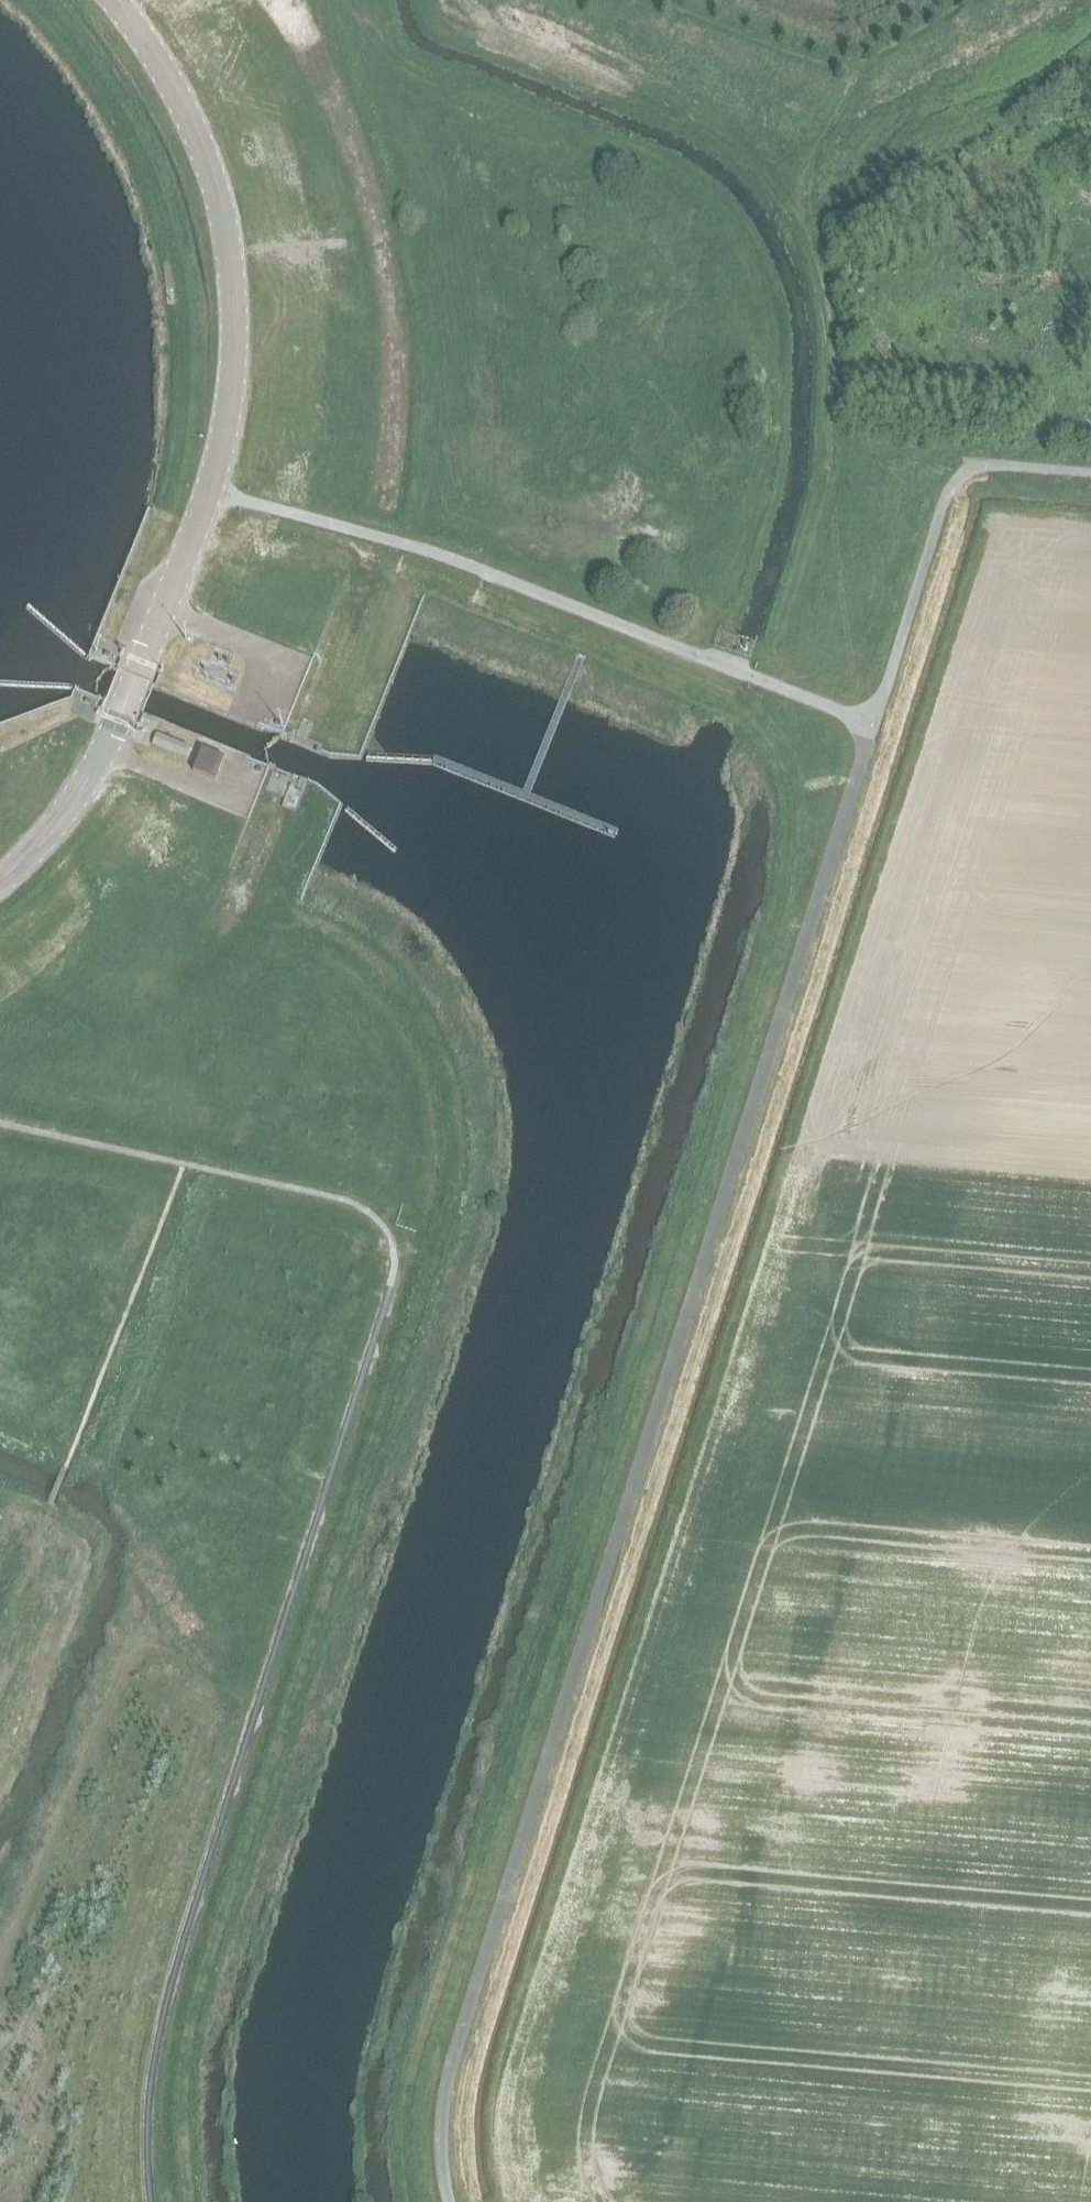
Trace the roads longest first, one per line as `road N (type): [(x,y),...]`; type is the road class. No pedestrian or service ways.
road 1 (unclassified): [(121,714),(210,491),(238,328),(227,216),(208,148),(180,84),(113,0)]
road 2 (unclassified): [(121,714),(84,784),(0,881)]

